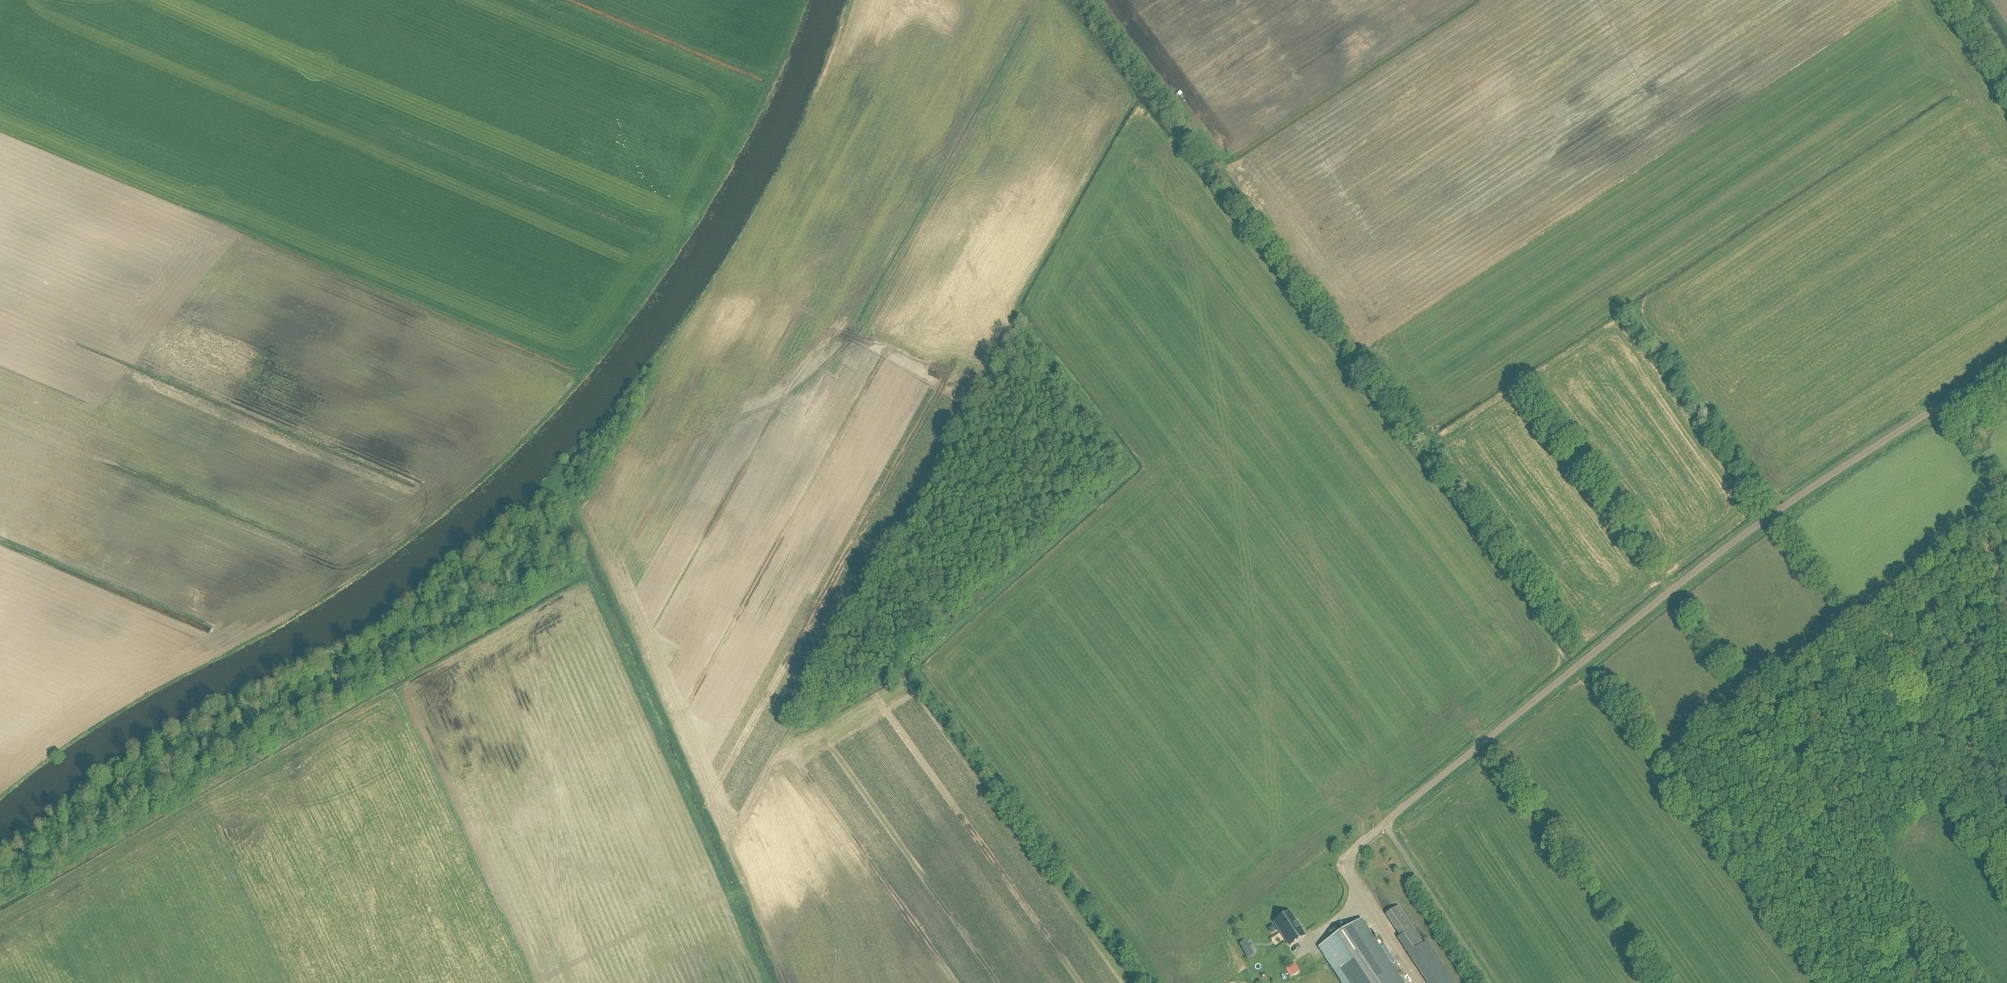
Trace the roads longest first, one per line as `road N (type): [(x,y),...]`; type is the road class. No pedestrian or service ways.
road 1 (unclassified): [(1384,824),(1717,556),(2006,364)]

